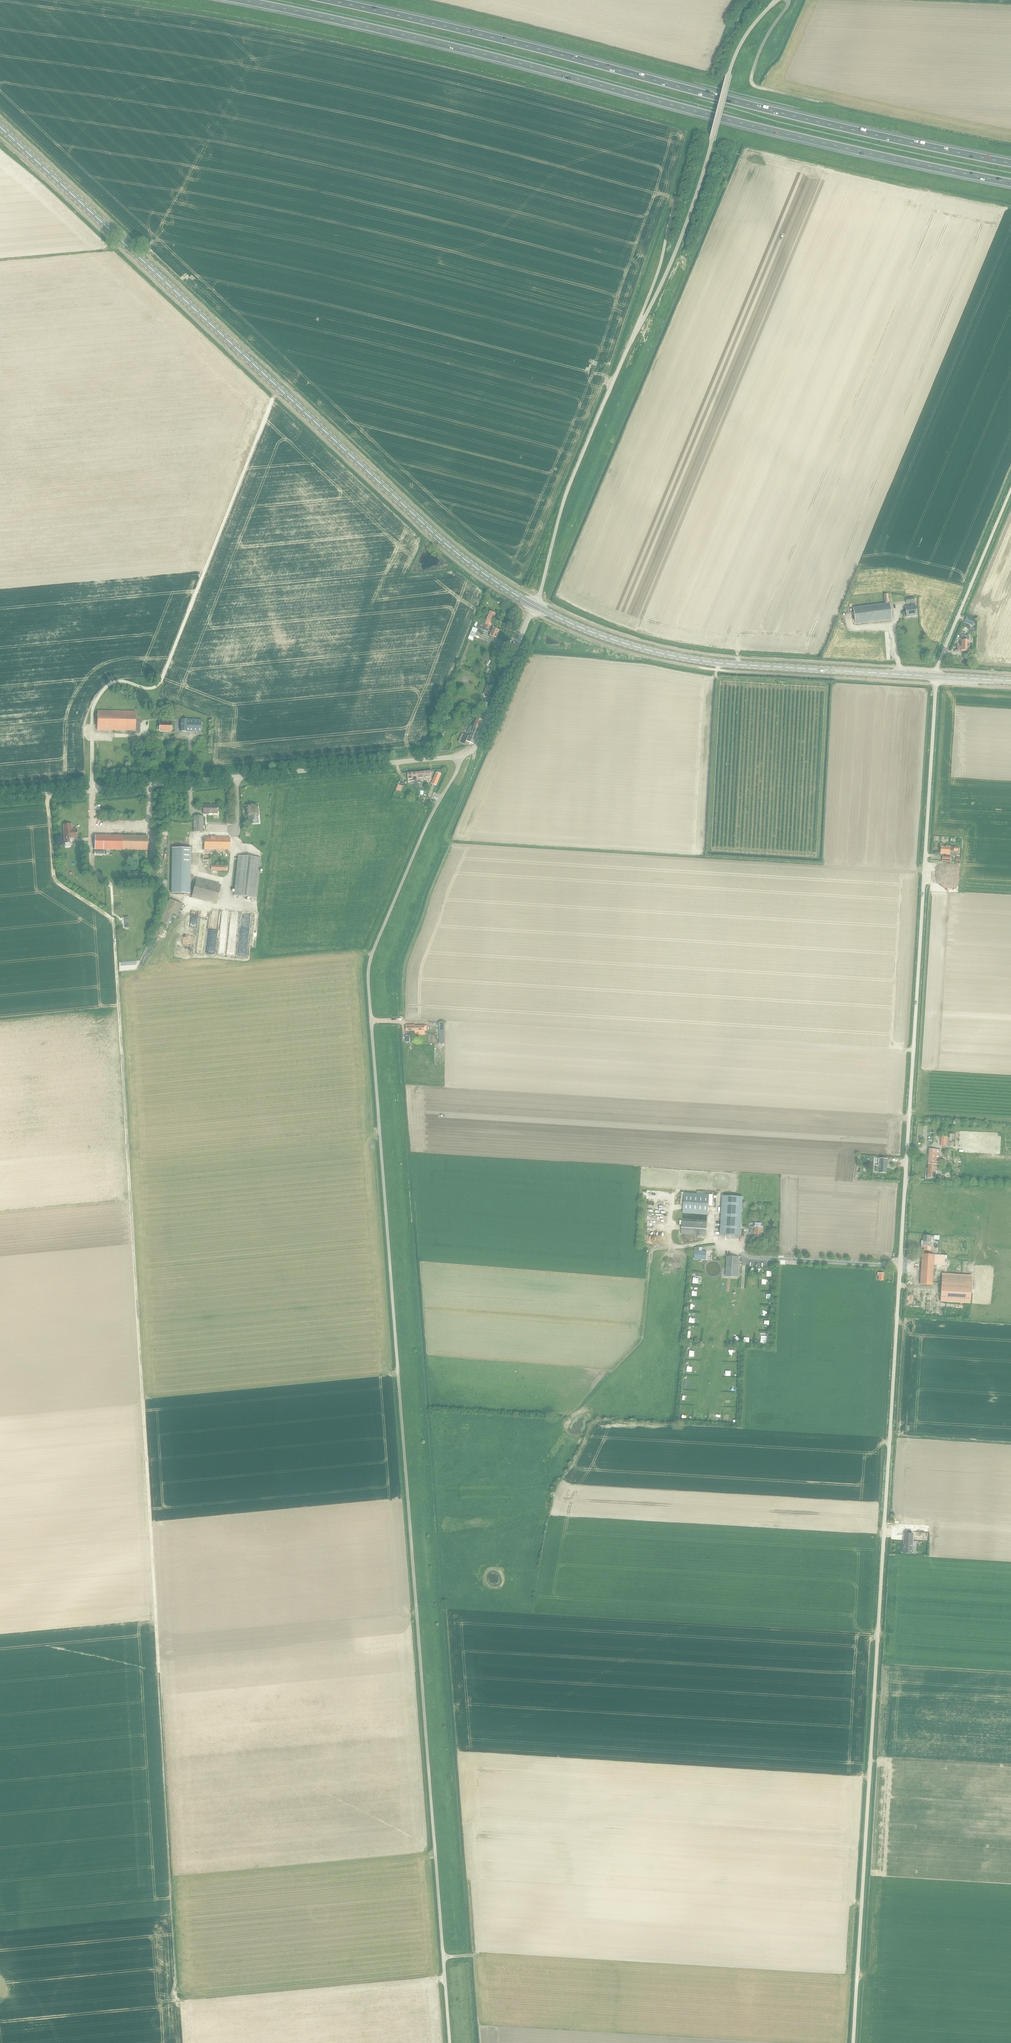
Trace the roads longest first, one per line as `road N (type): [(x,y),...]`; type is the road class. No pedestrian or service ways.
road 1 (unclassified): [(851,2042),(936,677)]
road 2 (unclassified): [(448,2042),(368,979),(416,846),(462,756)]
road 3 (track): [(46,793),(56,880),(114,923),(176,1999)]
road 4 (motorway): [(242,0),(1010,182)]
road 5 (secondary): [(535,606),(413,514),(0,127)]
road 6 (motorway): [(1010,163),(330,0)]
road 7 (unclassified): [(535,606),(575,472),(696,196),(736,54),(776,0)]
road 8 (unclassified): [(0,798),(462,756)]
road 9 (secondary): [(936,677),(696,660),(612,639),(535,606)]
road 10 (unclassified): [(936,677),(1010,491)]
road 11 (unclassified): [(462,756),(474,748),(535,606)]

